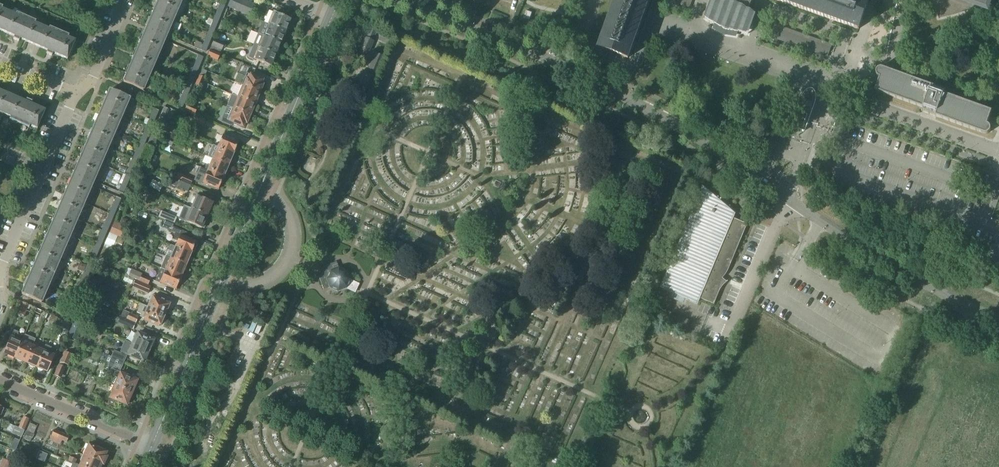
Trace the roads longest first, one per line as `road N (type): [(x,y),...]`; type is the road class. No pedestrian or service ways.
road 1 (residential): [(400,0),(625,97),(872,254),(998,320)]
road 2 (residential): [(0,269),(76,93)]
road 3 (tertiary): [(261,186),(332,17)]
road 4 (tertiary): [(152,446),(220,282)]
road 5 (track): [(965,305),(900,466)]
road 6 (residential): [(152,446),(0,381)]
road 7 (residential): [(220,282),(263,283),(283,266),(290,222),(261,186)]

